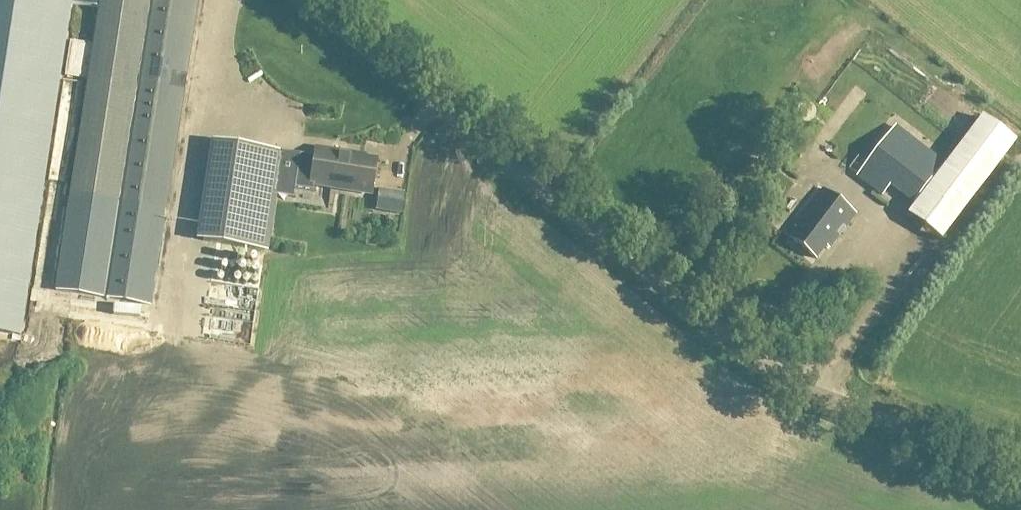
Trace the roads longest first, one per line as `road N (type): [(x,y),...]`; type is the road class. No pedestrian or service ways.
road 1 (unclassified): [(1020,474),(799,388),(301,0)]

